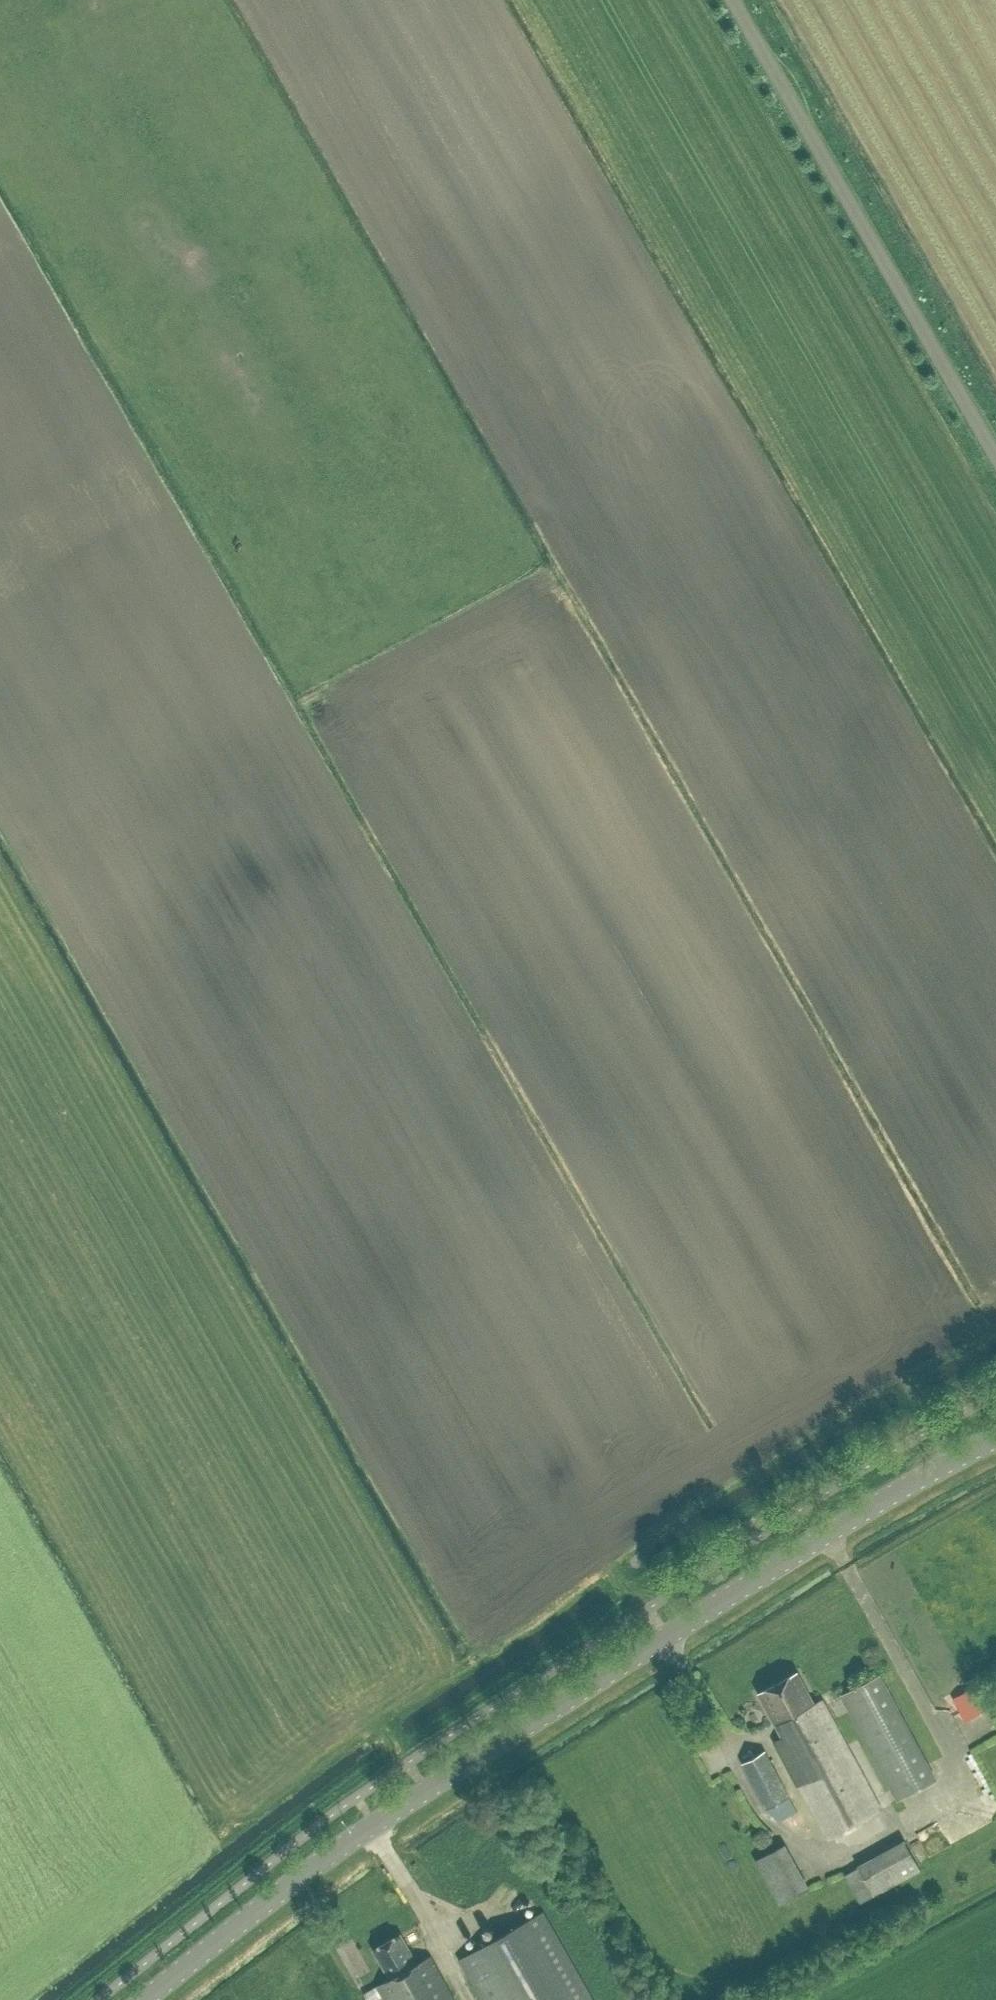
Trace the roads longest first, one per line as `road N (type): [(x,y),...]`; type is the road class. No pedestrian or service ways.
road 1 (tertiary): [(145,1999),(361,1828),(870,1503),(995,1438)]
road 2 (unclassified): [(995,454),(732,0)]

